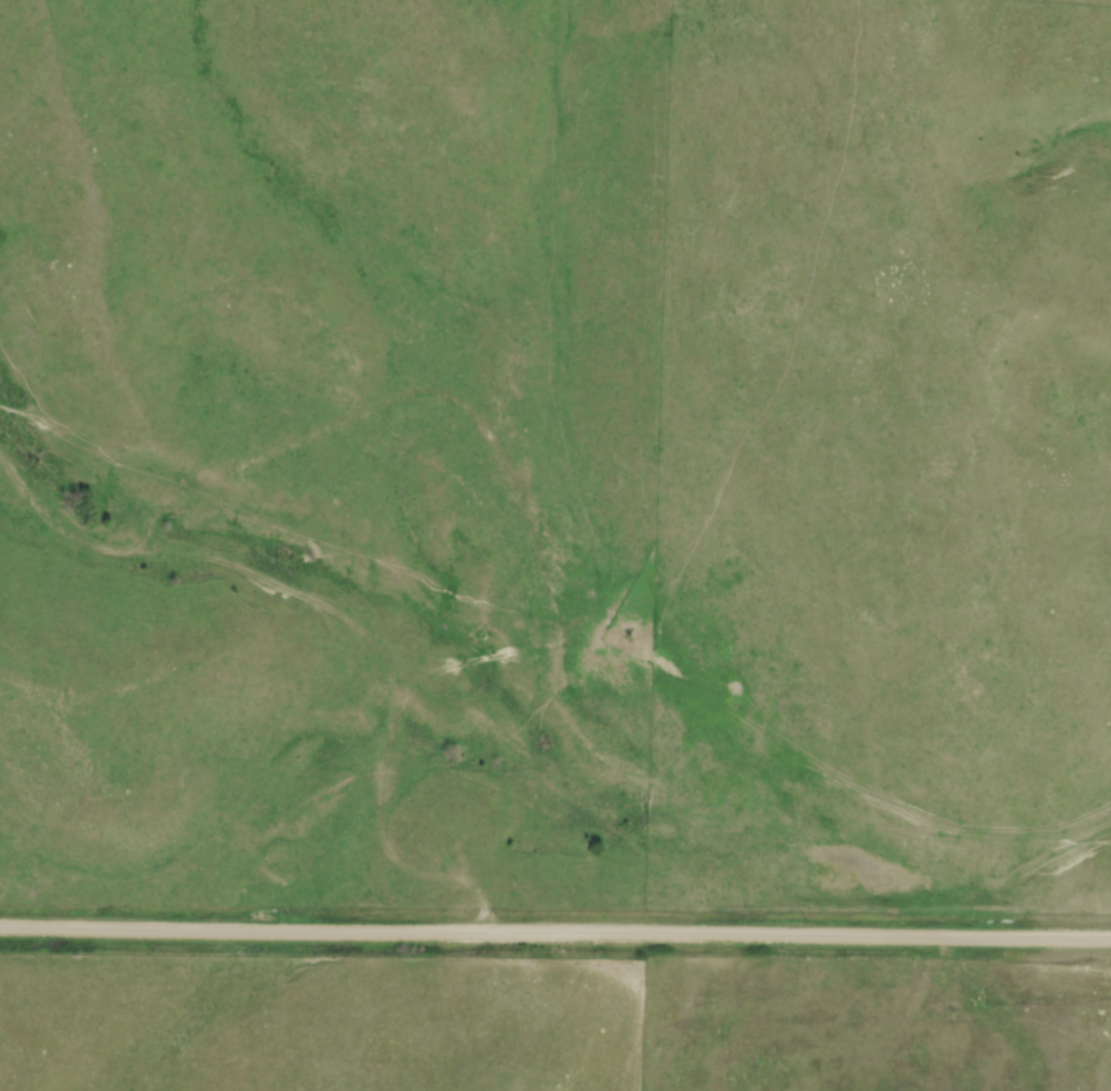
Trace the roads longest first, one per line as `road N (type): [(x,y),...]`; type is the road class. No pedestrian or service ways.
road 1 (residential): [(1110,939),(0,928)]

